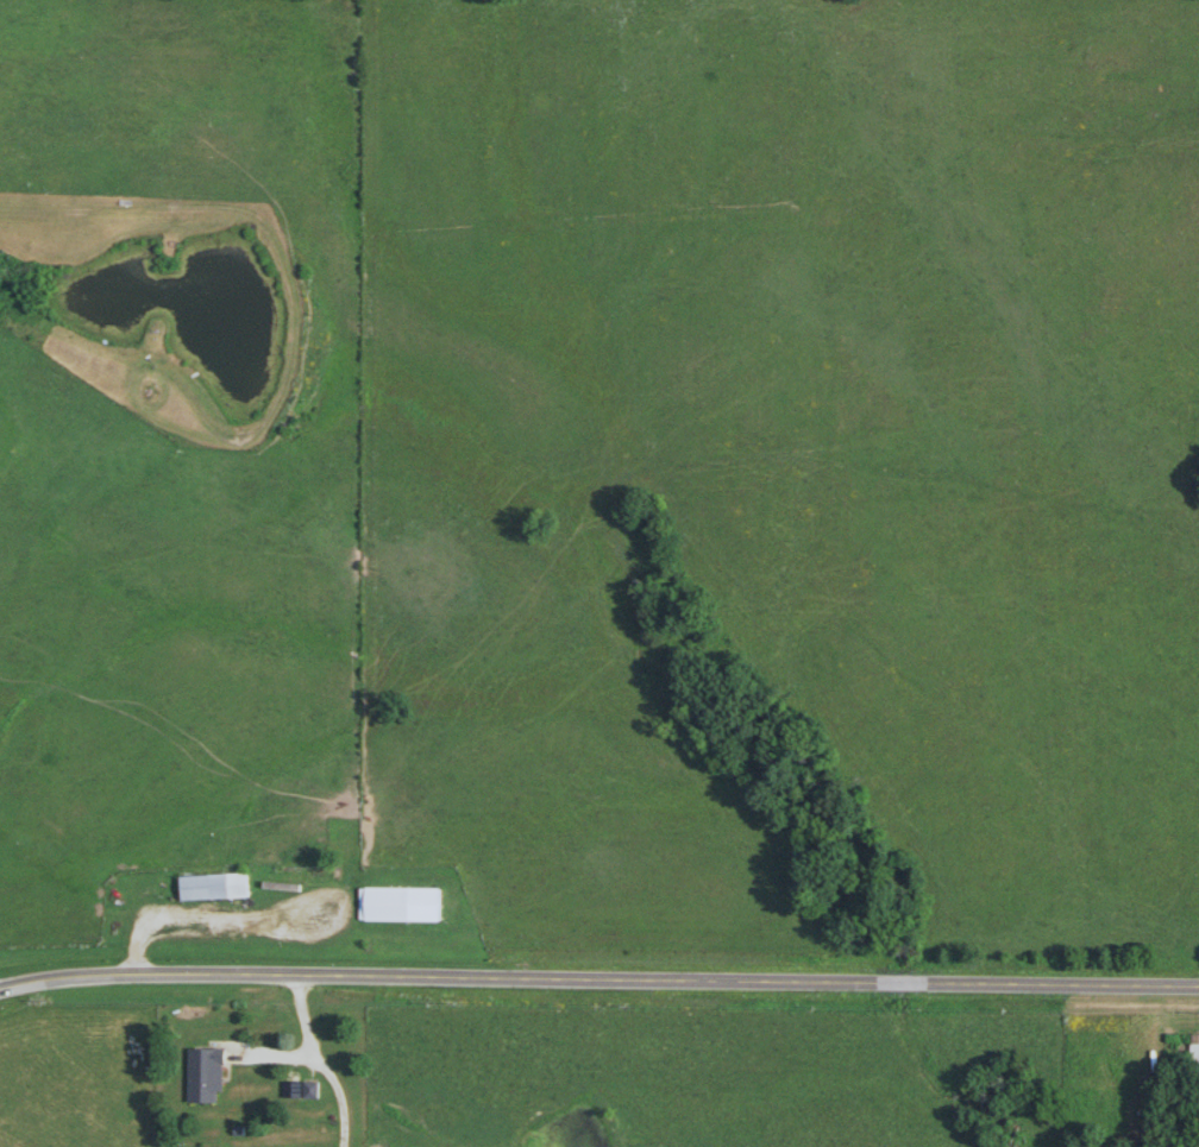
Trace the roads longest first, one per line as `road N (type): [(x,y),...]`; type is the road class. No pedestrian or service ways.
road 1 (secondary): [(1198,983),(269,971),(83,975),(0,991)]

